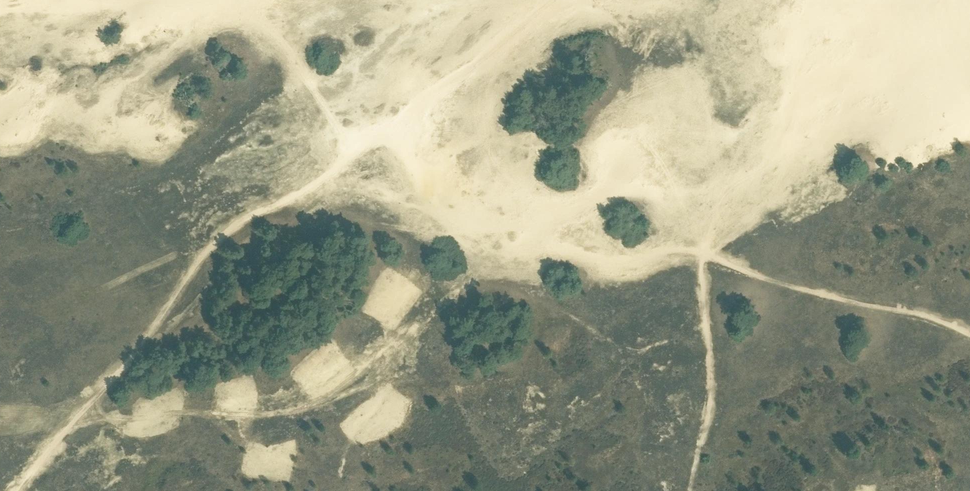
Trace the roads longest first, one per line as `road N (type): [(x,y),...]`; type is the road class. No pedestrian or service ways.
road 1 (track): [(969,334),(682,250)]

